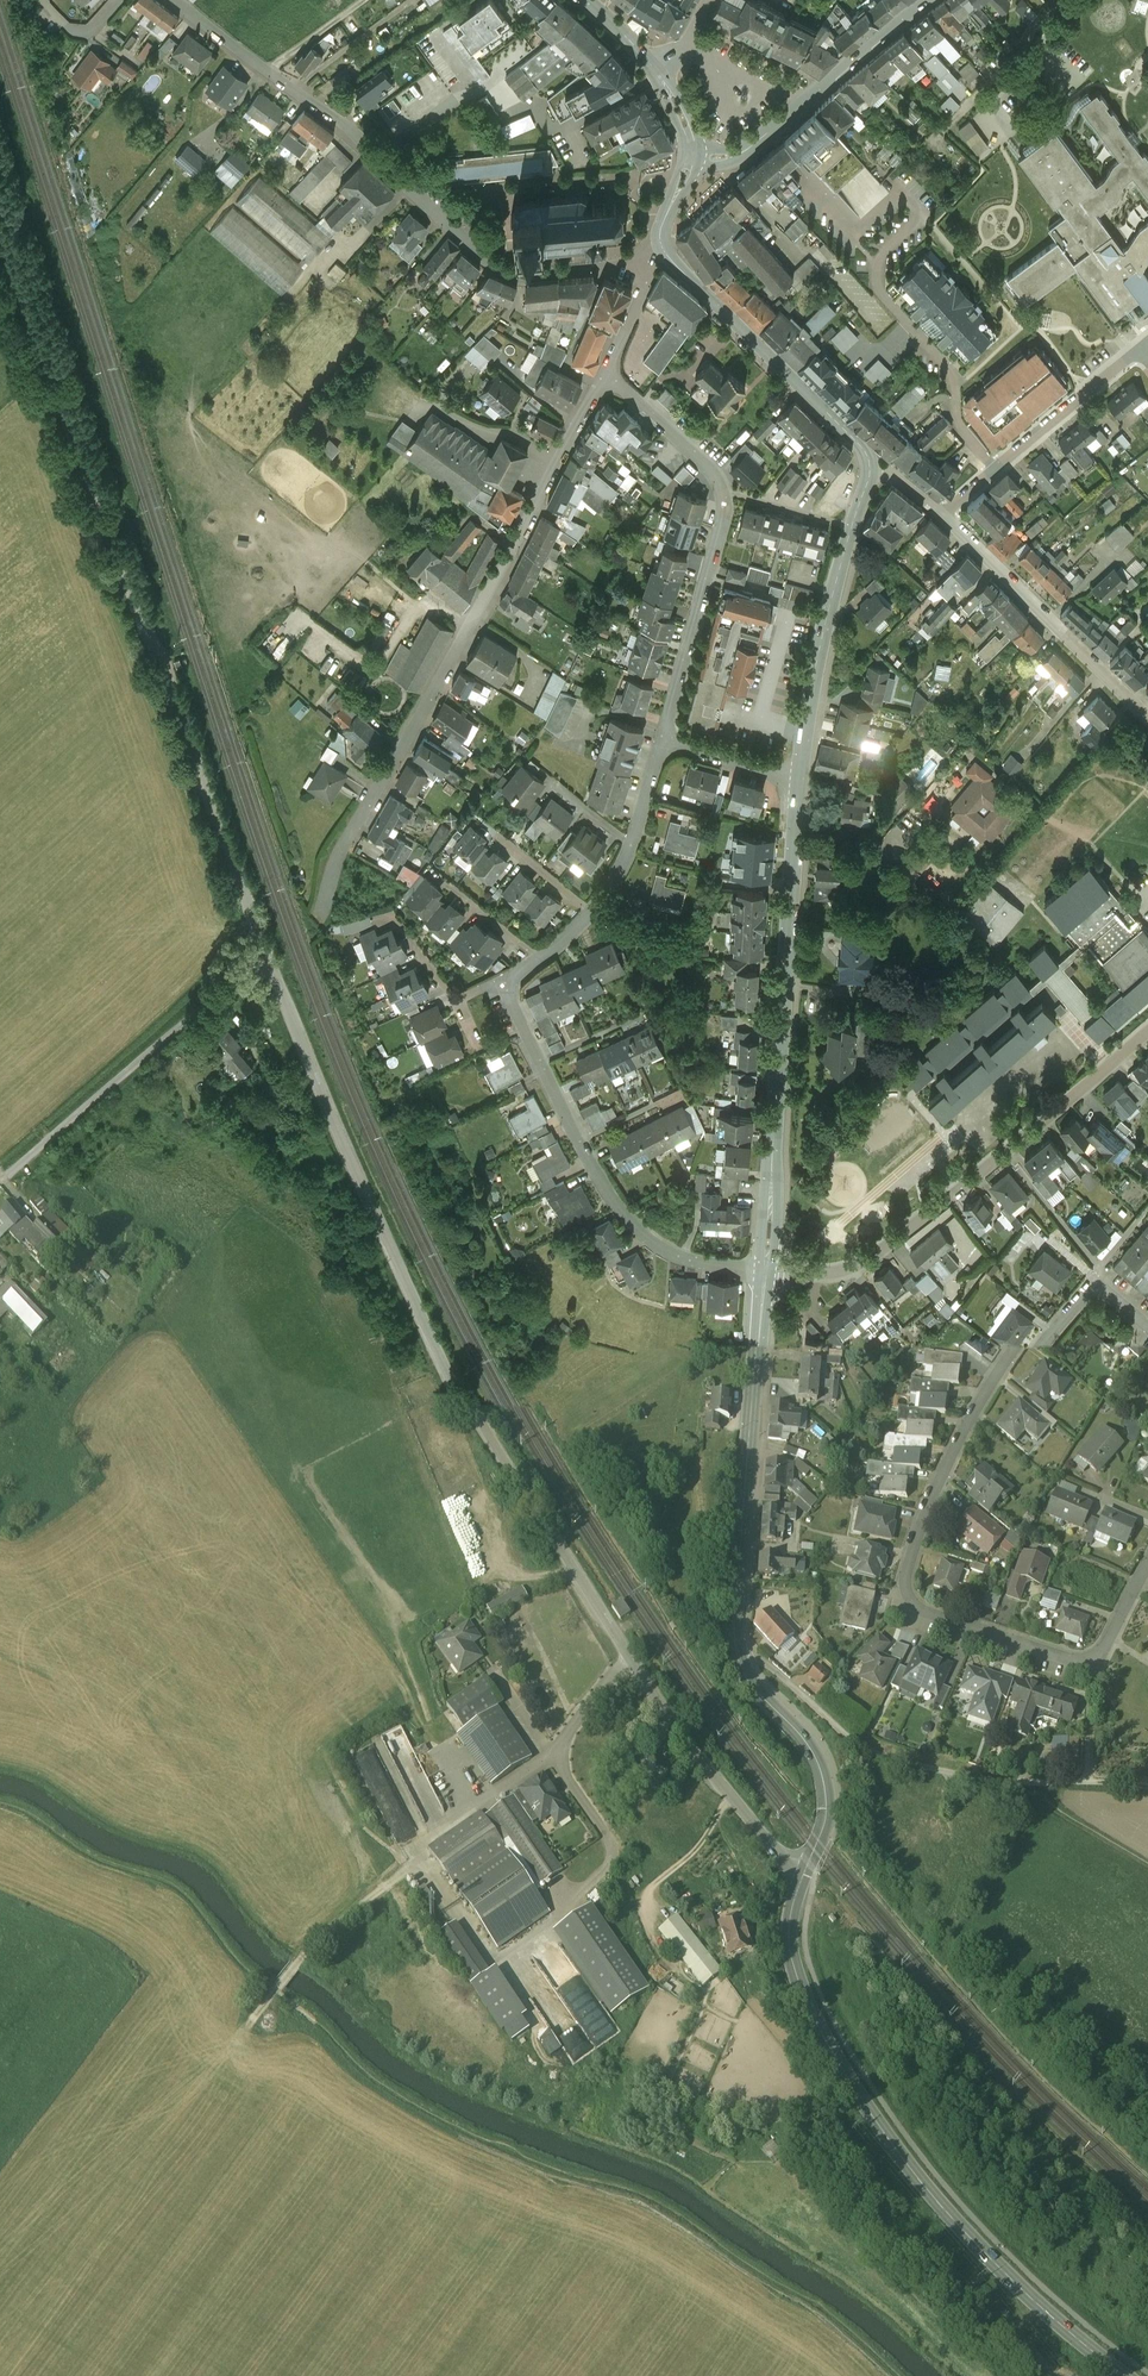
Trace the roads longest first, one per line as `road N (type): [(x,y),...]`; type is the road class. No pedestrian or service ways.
road 1 (residential): [(803,1883),(771,1856),(684,1746),(466,1396),(379,1215),(268,946)]
road 2 (unclassified): [(268,946),(0,216)]
road 3 (residential): [(1147,1580),(1096,1684),(901,1616),(924,1535),(968,1438),(1077,1280),(1098,1278)]
road 4 (residential): [(660,734),(632,836),(589,909),(511,975),(515,993),(614,1190),(643,1224),(683,1249),(765,1261)]
road 5 (track): [(899,2375),(840,2322),(678,2213),(423,2110),(316,2024)]
road 6 (residential): [(605,361),(468,624),(337,850),(319,913)]
road 7 (primary): [(1117,2375),(968,2242),(853,2094),(809,2015),(790,1960),(803,1883)]
road 8 (residential): [(656,252),(527,269),(491,259),(345,121),(183,0)]
road 9 (primary): [(765,1261),(800,770)]
road 10 (residential): [(765,1261),(839,1259),(886,1235),(1147,1015)]
road 11 (residential): [(605,361),(713,466),(725,497),(660,734)]
road 12 (primary): [(738,1670),(735,1620),(765,1261)]
road 13 (unclassified): [(0,1178),(232,965),(268,946)]
road 14 (unclassified): [(1033,1798),(989,1796),(870,1764),(774,1680),(738,1670)]
road 15 (primary): [(800,770),(827,605),(869,463)]
road 16 (primary): [(869,463),(862,440),(663,244)]
road 17 (residential): [(943,508),(1147,709)]
road 18 (residential): [(876,254),(876,282),(952,364),(956,414),(998,461)]
road 19 (primary): [(803,1883),(826,1827),(821,1780),(738,1670)]
road 20 (track): [(406,1874),(321,1939),(242,2033)]
road 21 (secondary): [(917,0),(747,142)]
road 22 (residential): [(1145,339),(998,461)]
road 23 (residential): [(850,226),(900,183),(927,211),(876,254)]
road 24 (residential): [(660,734),(800,770)]
road 25 (residential): [(656,252),(605,361)]

